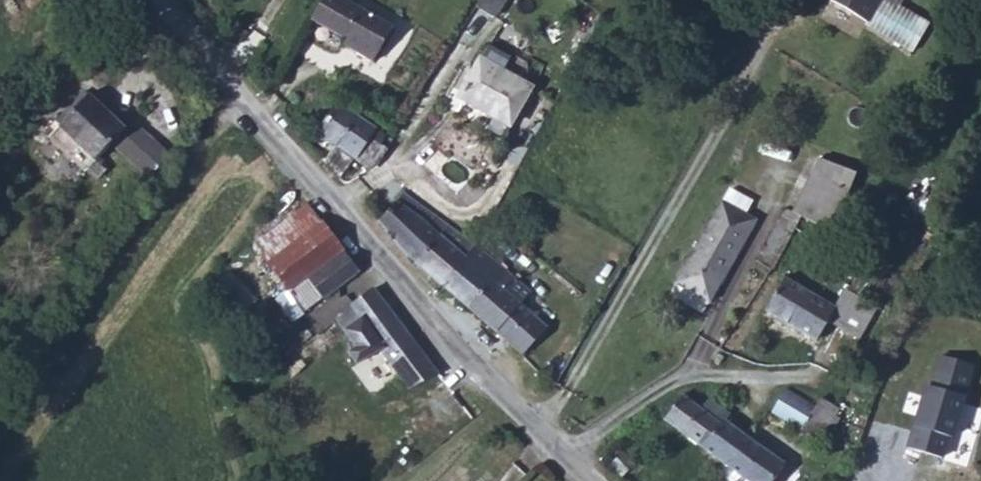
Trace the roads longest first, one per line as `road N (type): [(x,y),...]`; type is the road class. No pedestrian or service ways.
road 1 (unclassified): [(230,91),(511,401),(595,480)]
road 2 (unclassified): [(230,91),(0,433)]

